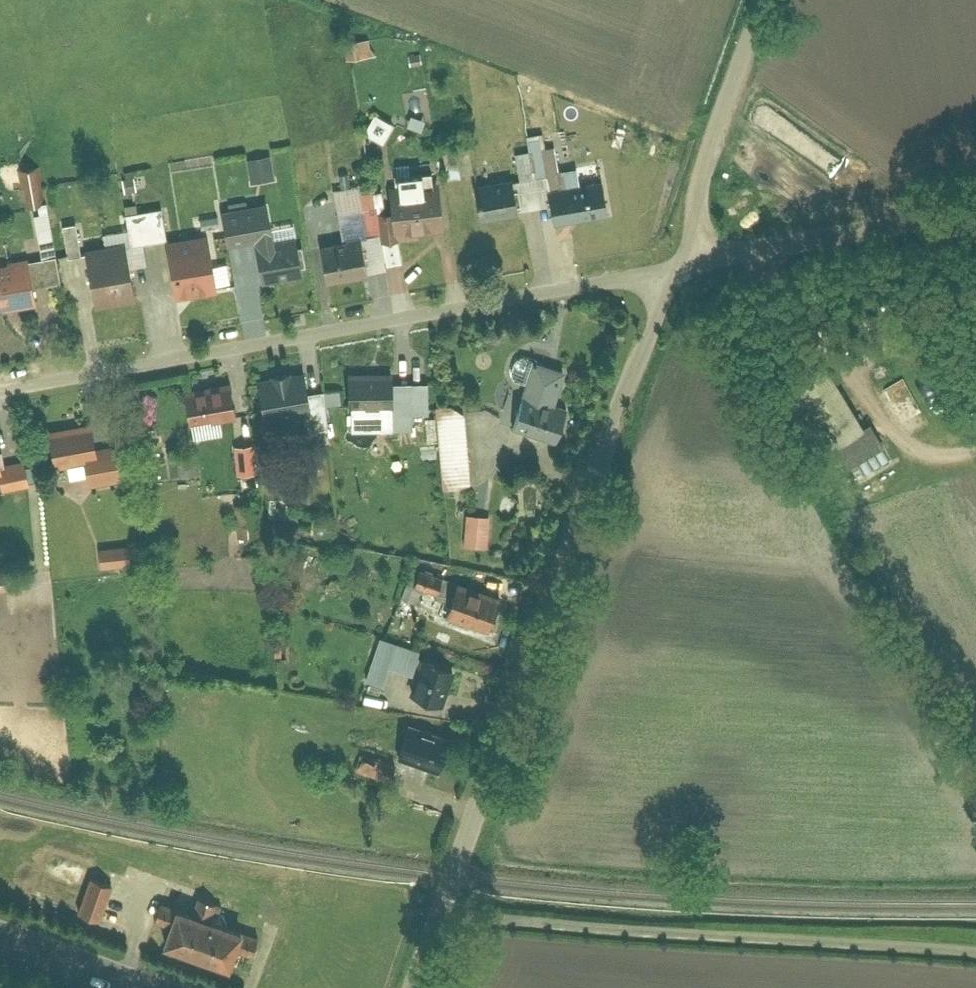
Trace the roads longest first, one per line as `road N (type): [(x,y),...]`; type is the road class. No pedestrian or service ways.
road 1 (residential): [(0,390),(678,268)]
road 2 (unclassified): [(678,268),(607,425),(437,908)]
road 3 (residential): [(437,908),(975,953)]
road 4 (residential): [(975,200),(719,246),(678,268)]
road 5 (unclassified): [(758,0),(706,144),(695,191),(697,245),(678,268)]
road 6 (primary): [(159,987),(0,933)]

